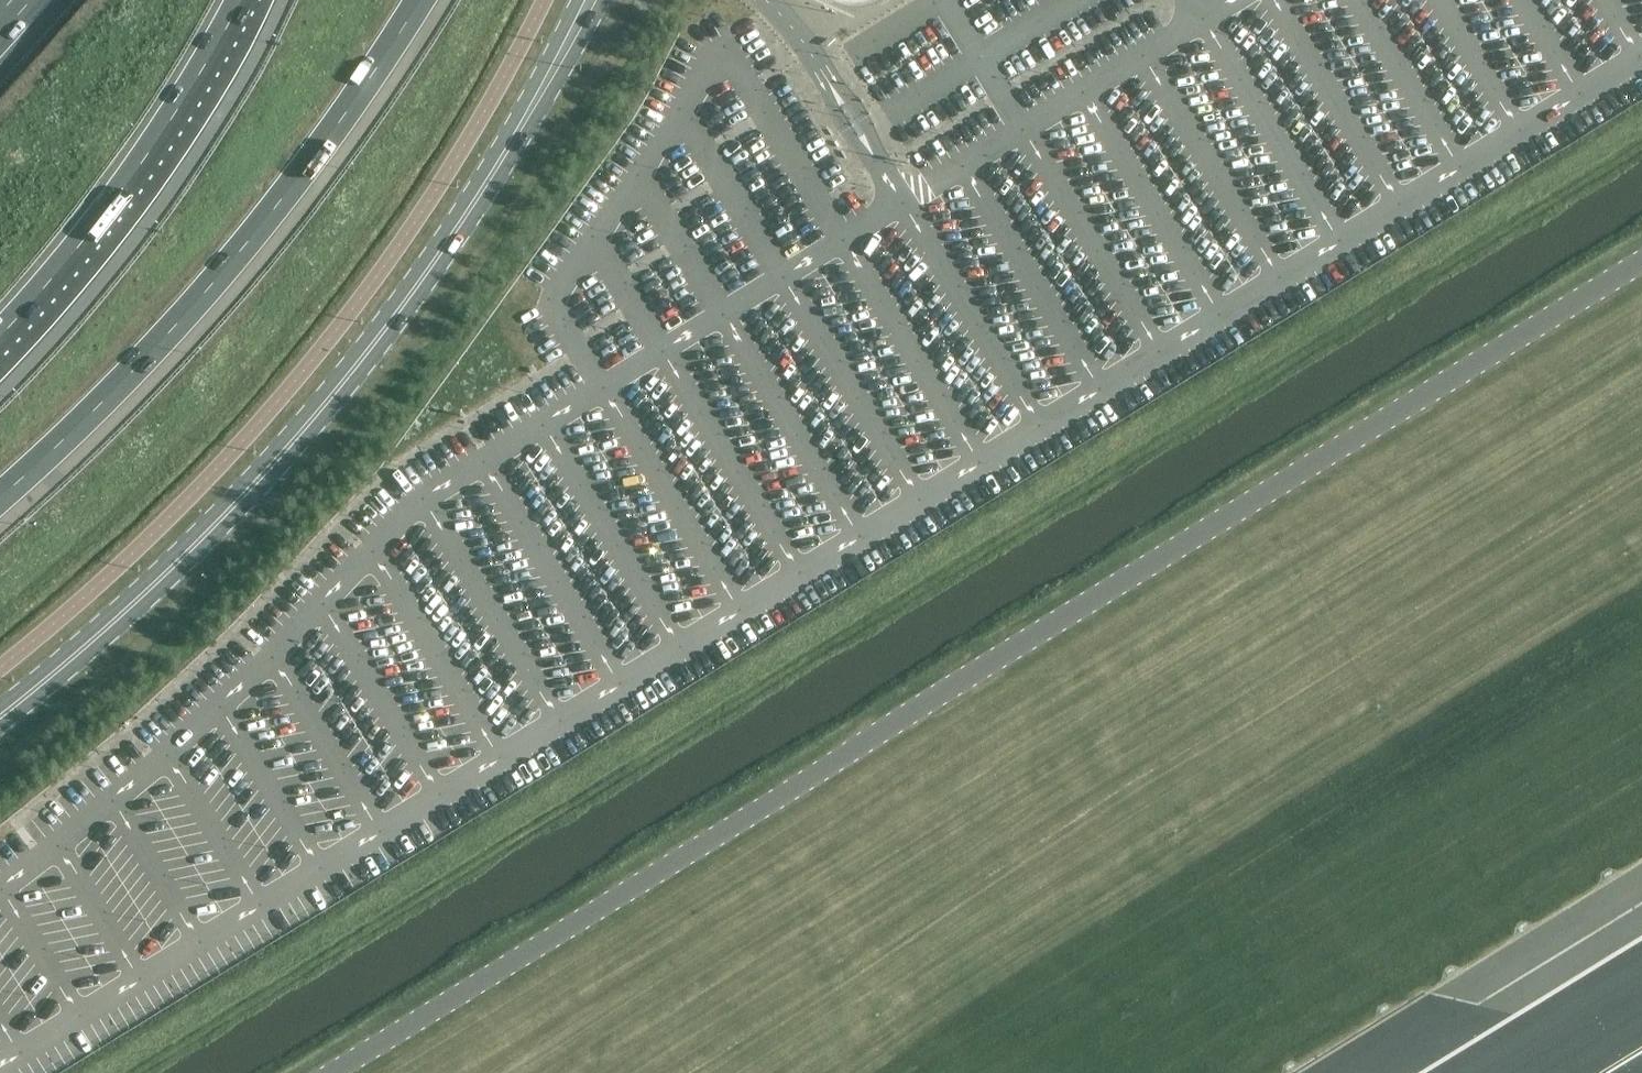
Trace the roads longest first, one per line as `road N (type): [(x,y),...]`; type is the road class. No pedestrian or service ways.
road 1 (tertiary): [(0,715),(88,647),(208,534),(317,415),(504,163)]
road 2 (motorway): [(0,497),(244,251),(422,0)]
road 3 (motorway): [(0,348),(77,263),(186,114),(248,0)]
road 4 (tertiary): [(504,163),(609,0)]
road 5 (tertiary): [(579,0),(510,129),(504,163)]

